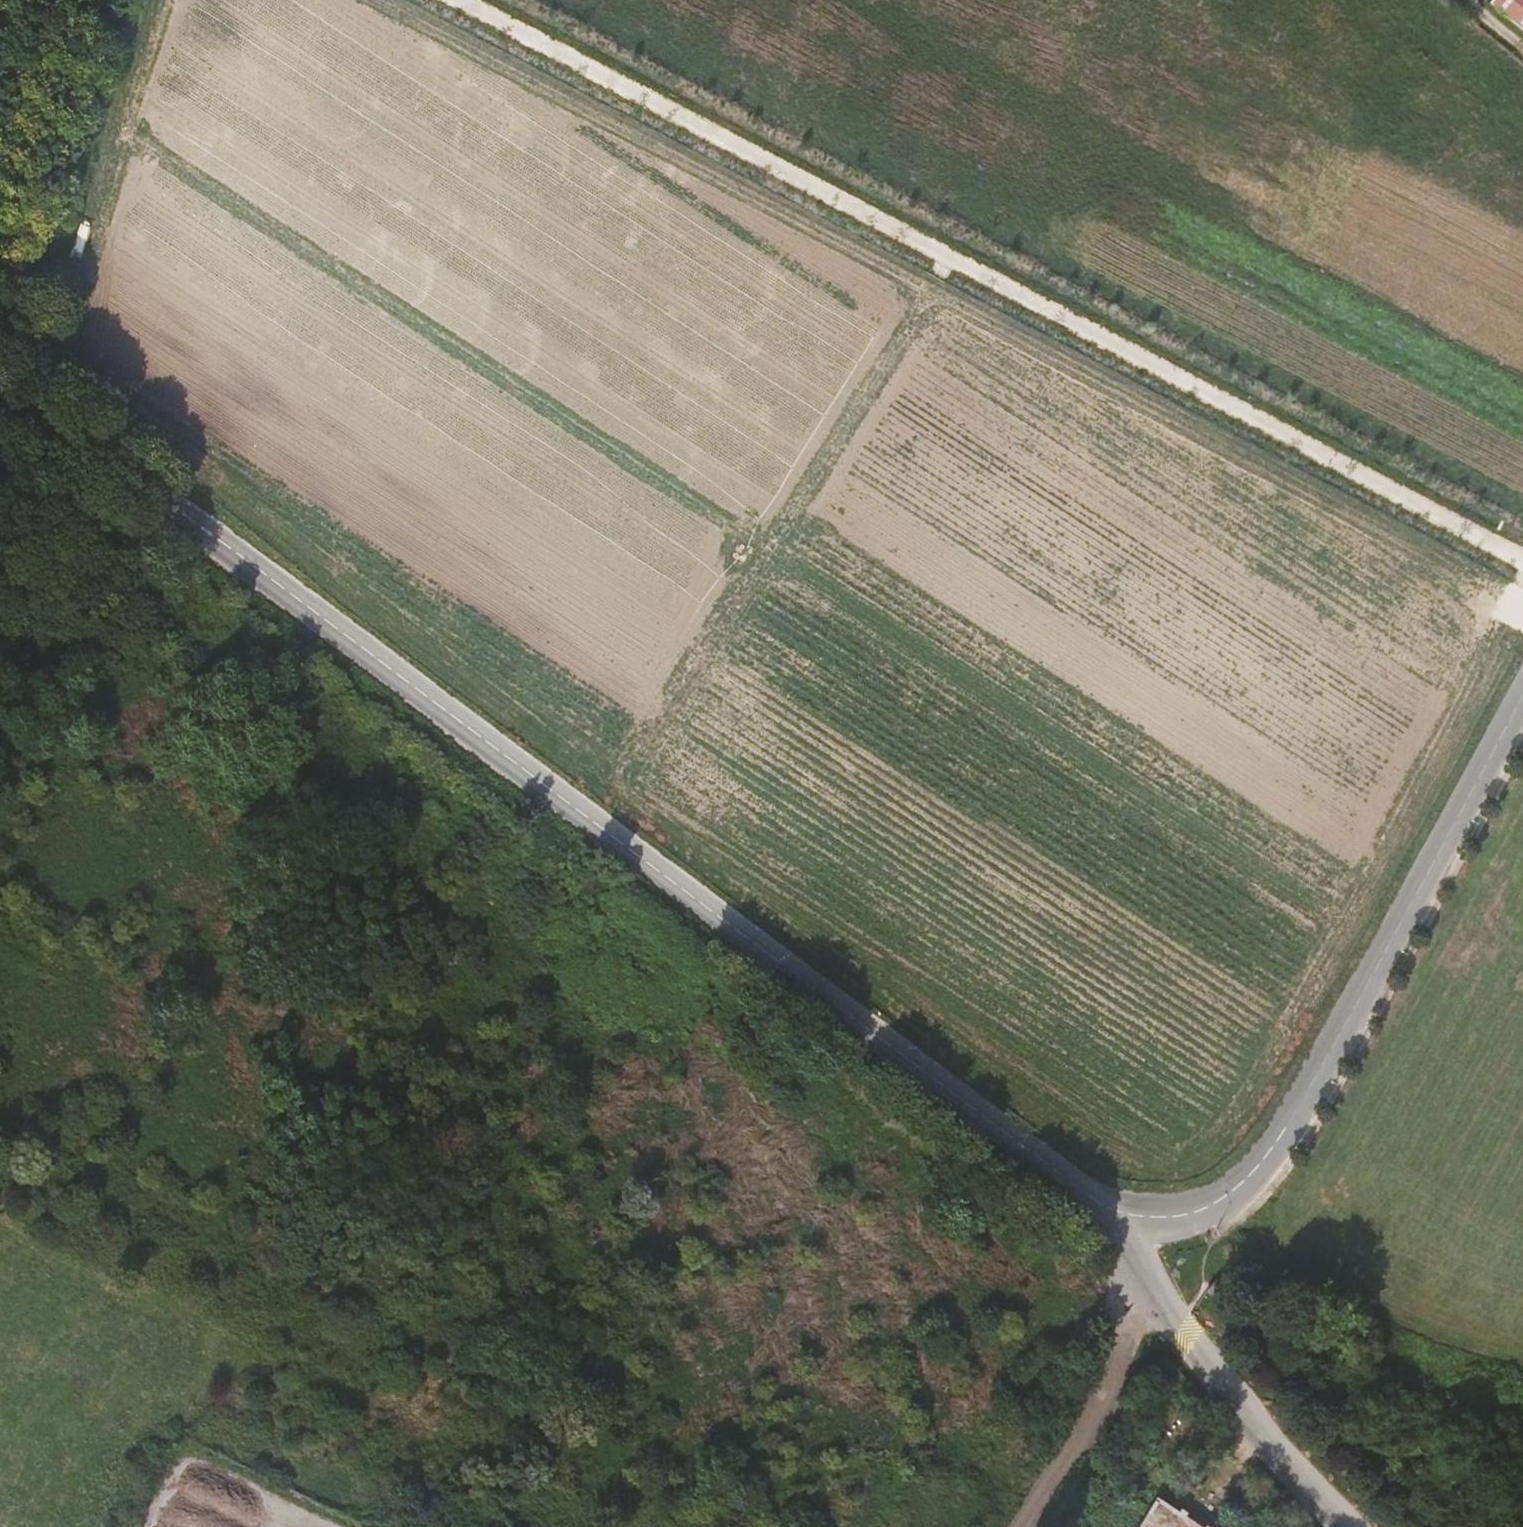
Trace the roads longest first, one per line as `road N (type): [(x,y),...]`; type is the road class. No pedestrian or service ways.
road 1 (unclassified): [(1109,1210),(236,554),(0,401)]
road 2 (unclassified): [(1109,1210),(1141,1217),(1196,1212),(1262,1160),(1338,1040),(1522,697)]

